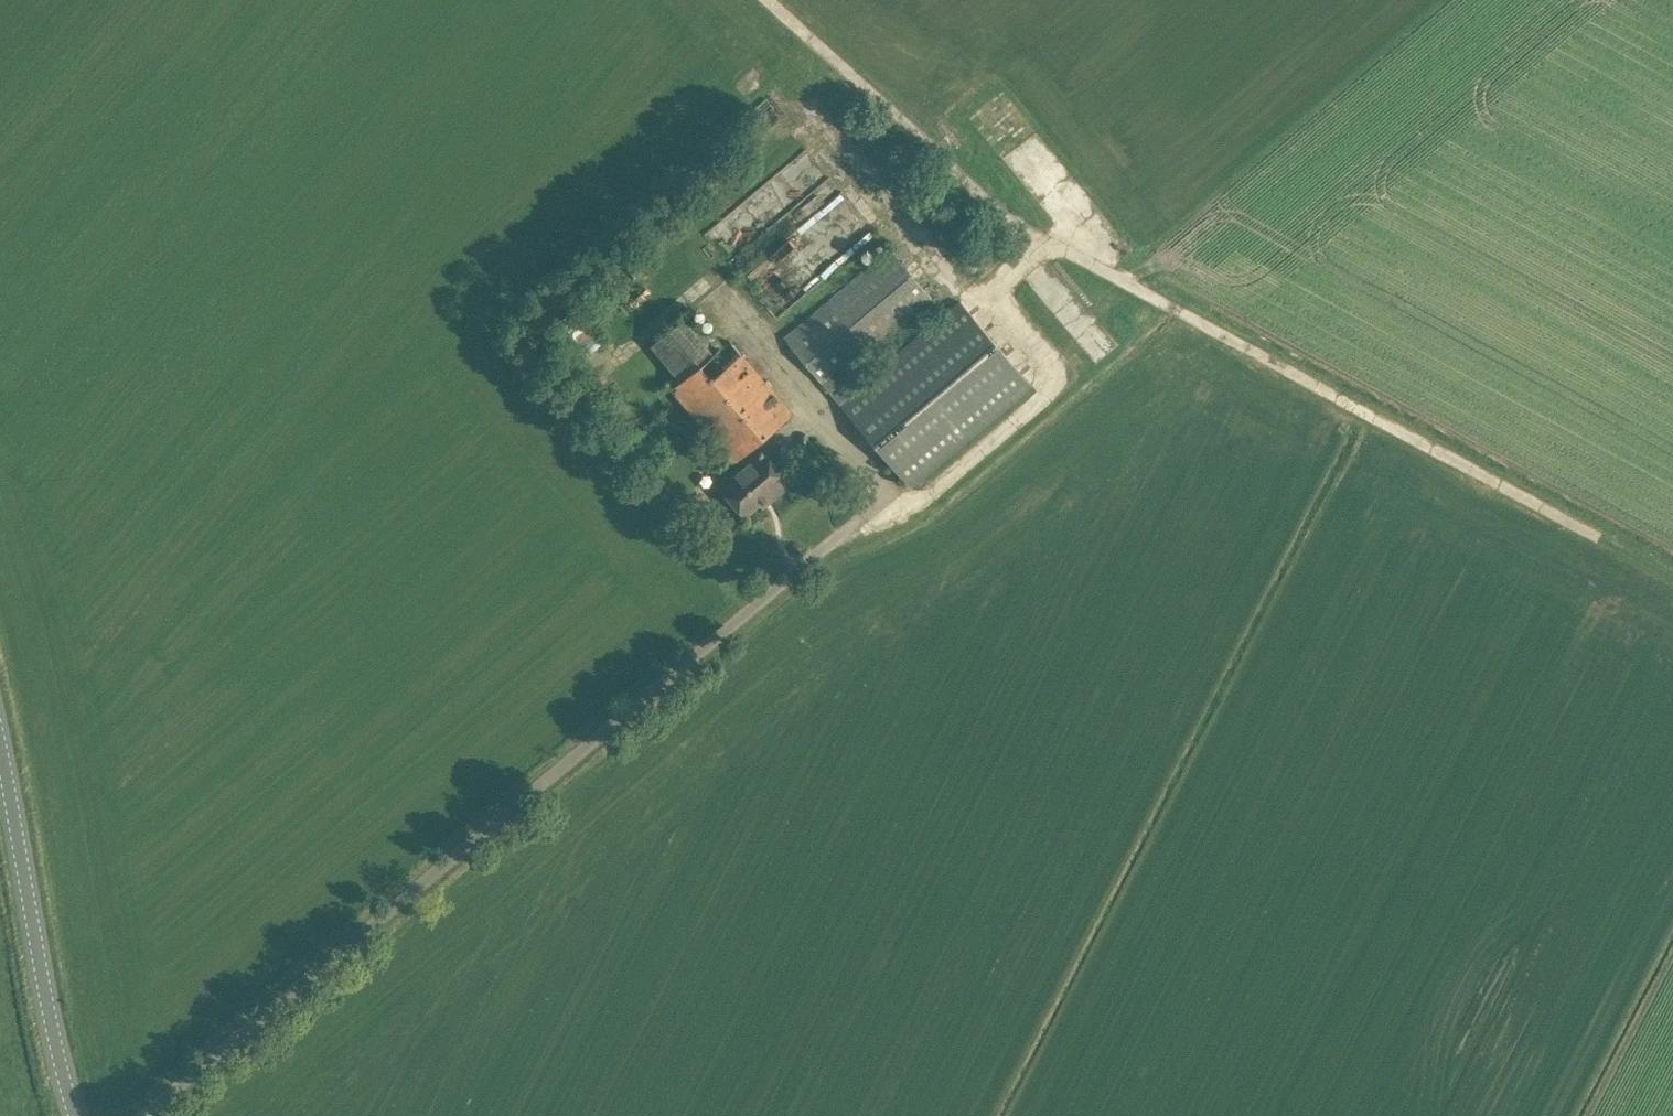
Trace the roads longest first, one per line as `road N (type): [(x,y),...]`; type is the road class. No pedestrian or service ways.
road 1 (track): [(1049,249),(997,297),(1065,384),(928,500),(849,532),(150,1115)]
road 2 (track): [(770,0),(1049,249),(1672,580)]
road 3 (tertiary): [(85,1115),(55,1022),(0,757)]

